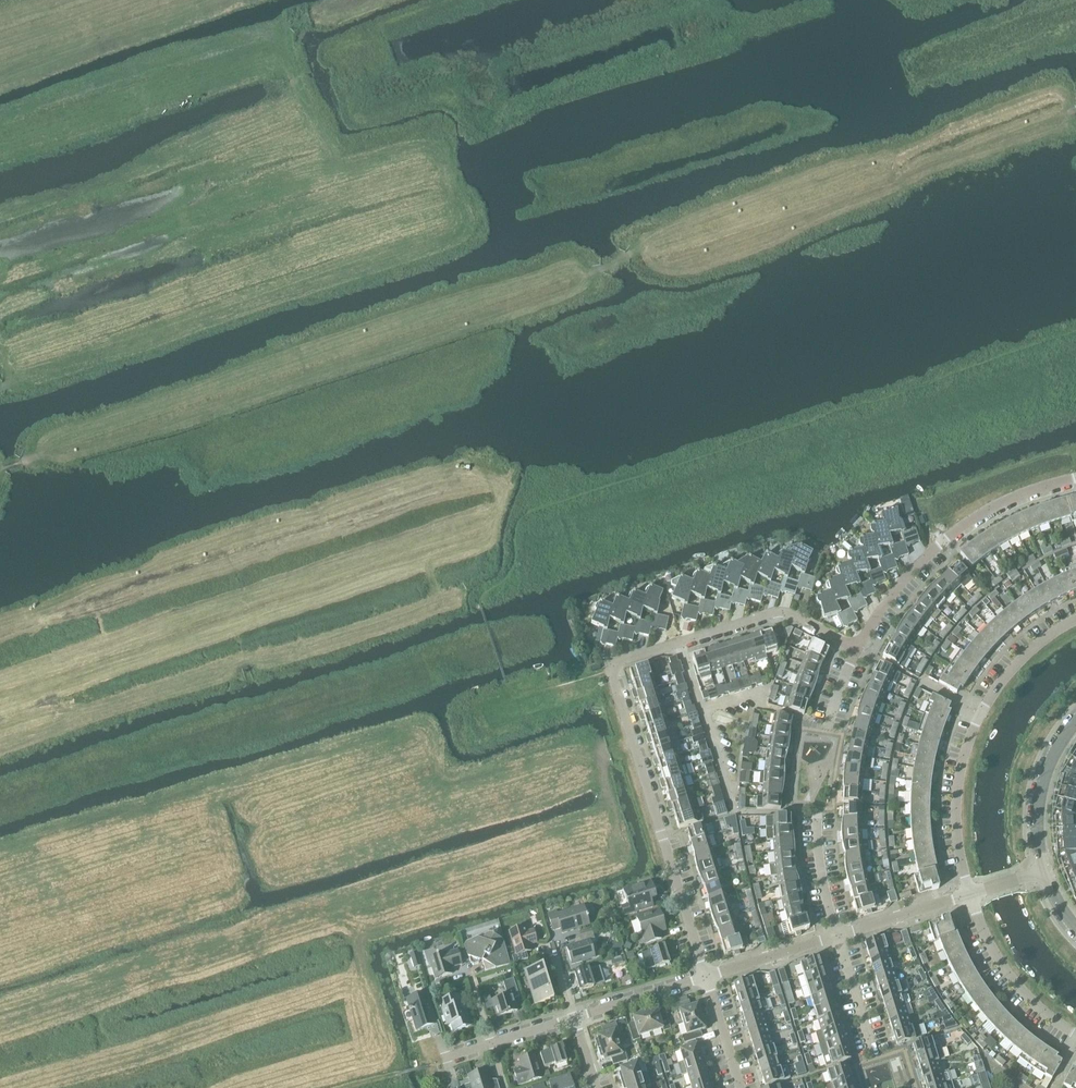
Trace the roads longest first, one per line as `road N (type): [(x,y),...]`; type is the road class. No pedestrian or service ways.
road 1 (residential): [(704,974),(613,666),(774,612),(857,649)]
road 2 (residential): [(968,895),(956,803),(979,713),(1018,659),(1075,620)]
road 3 (residential): [(857,649),(895,590),(943,541),(992,508),(1075,480)]
road 4 (residential): [(1075,1035),(1008,972),(968,895)]
road 5 (residential): [(1044,871),(1042,789),(1075,722)]
road 6 (residential): [(704,974),(837,933)]
road 7 (residential): [(837,933),(968,895)]
road 8 (residential): [(577,1017),(704,974)]
road 9 (residential): [(876,1054),(837,933)]

